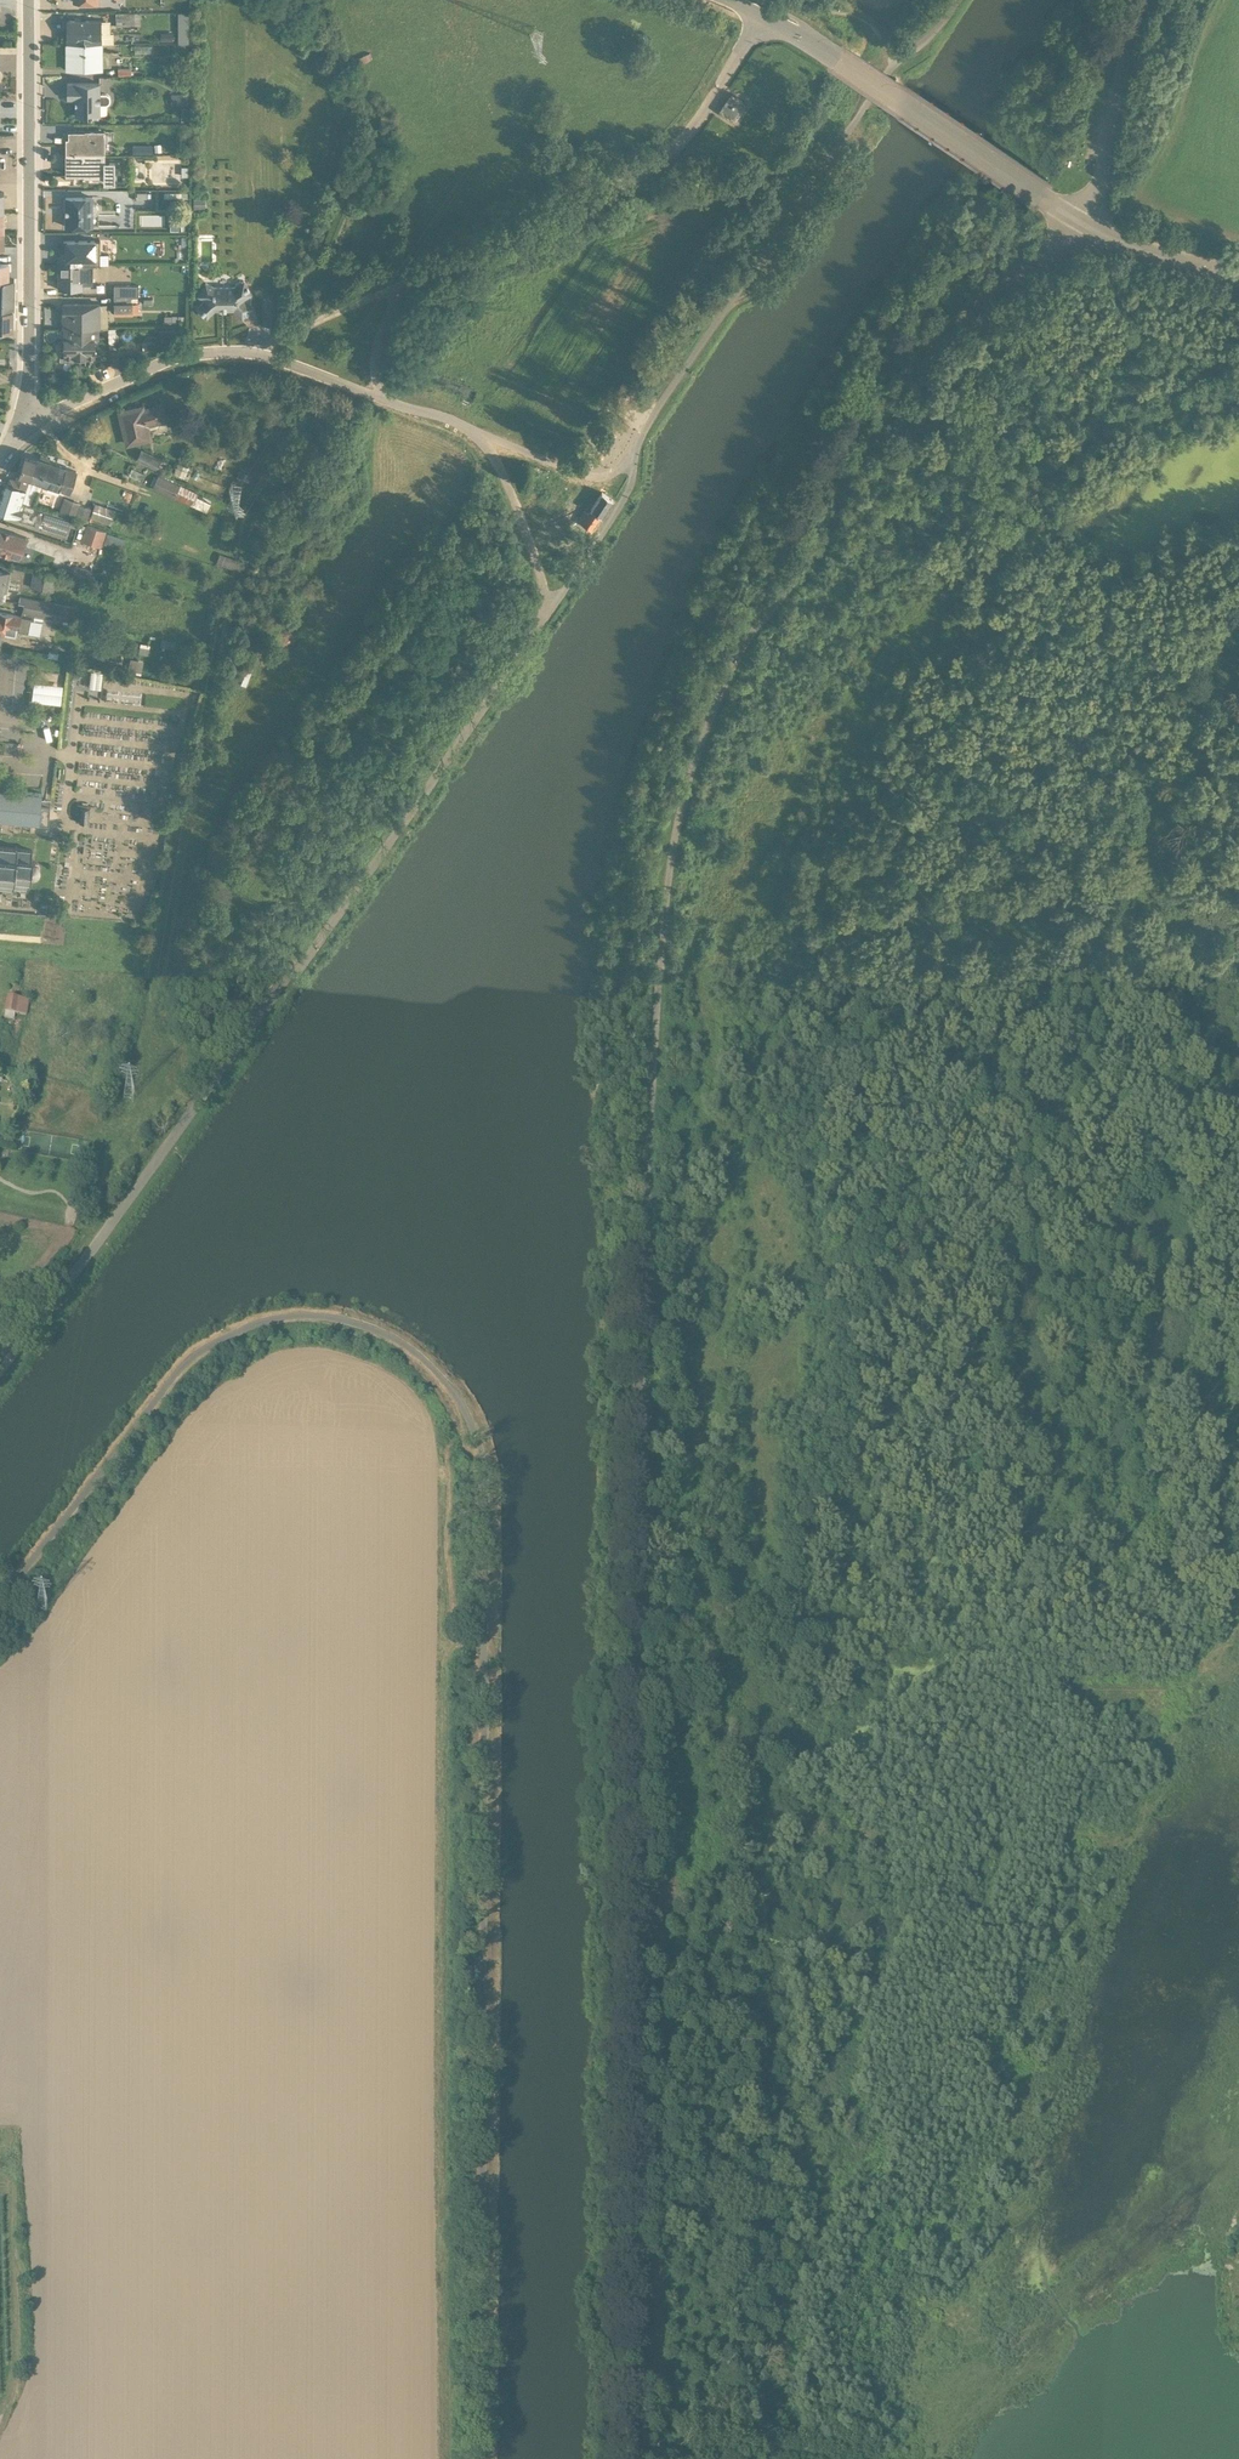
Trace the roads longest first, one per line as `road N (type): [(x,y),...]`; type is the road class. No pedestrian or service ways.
road 1 (unclassified): [(761,10),(670,145),(633,171),(404,276),(375,340),(374,386)]
road 2 (track): [(27,1317),(103,1223),(101,1188),(141,1100),(152,958),(190,842)]
road 3 (residential): [(28,413),(28,0)]
road 4 (unclassified): [(761,10),(1091,222)]
road 5 (unclassified): [(633,463),(602,473),(574,469),(374,386)]
road 6 (residential): [(259,349),(169,354),(28,413)]
road 7 (track): [(0,2420),(12,2394),(7,2193)]
road 8 (unclassified): [(1091,222),(1140,0)]
road 9 (track): [(259,349),(404,276)]
road 10 (unclassified): [(1238,270),(1126,240),(1091,222)]
road 11 (unclassified): [(374,386),(259,349)]

